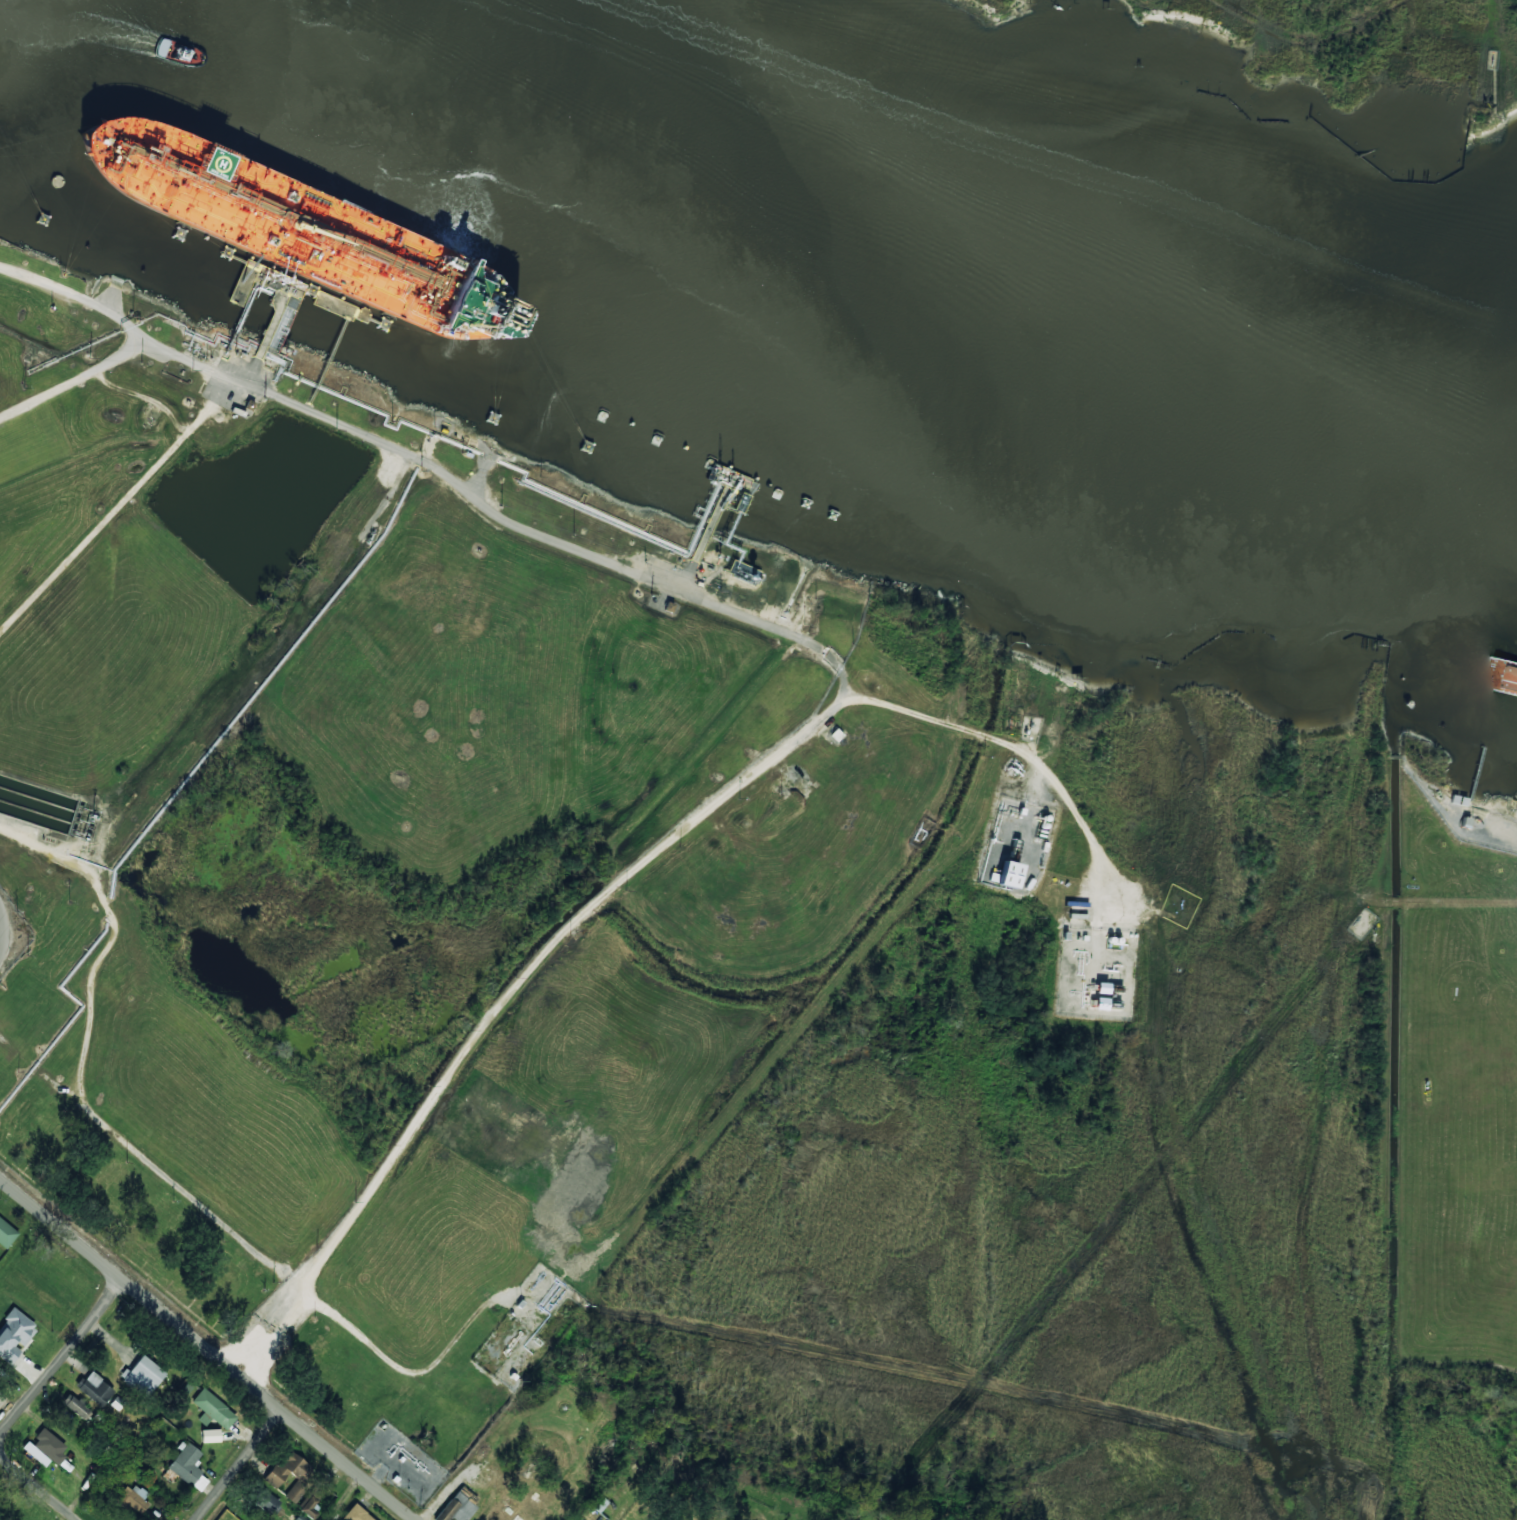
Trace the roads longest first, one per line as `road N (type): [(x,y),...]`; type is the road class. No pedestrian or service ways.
road 1 (tertiary): [(0,1176),(417,1519)]
road 2 (residential): [(126,1280),(9,1428),(2,1451)]
road 3 (residential): [(0,269),(108,310),(141,336)]
road 4 (residential): [(283,1410),(198,1519)]

